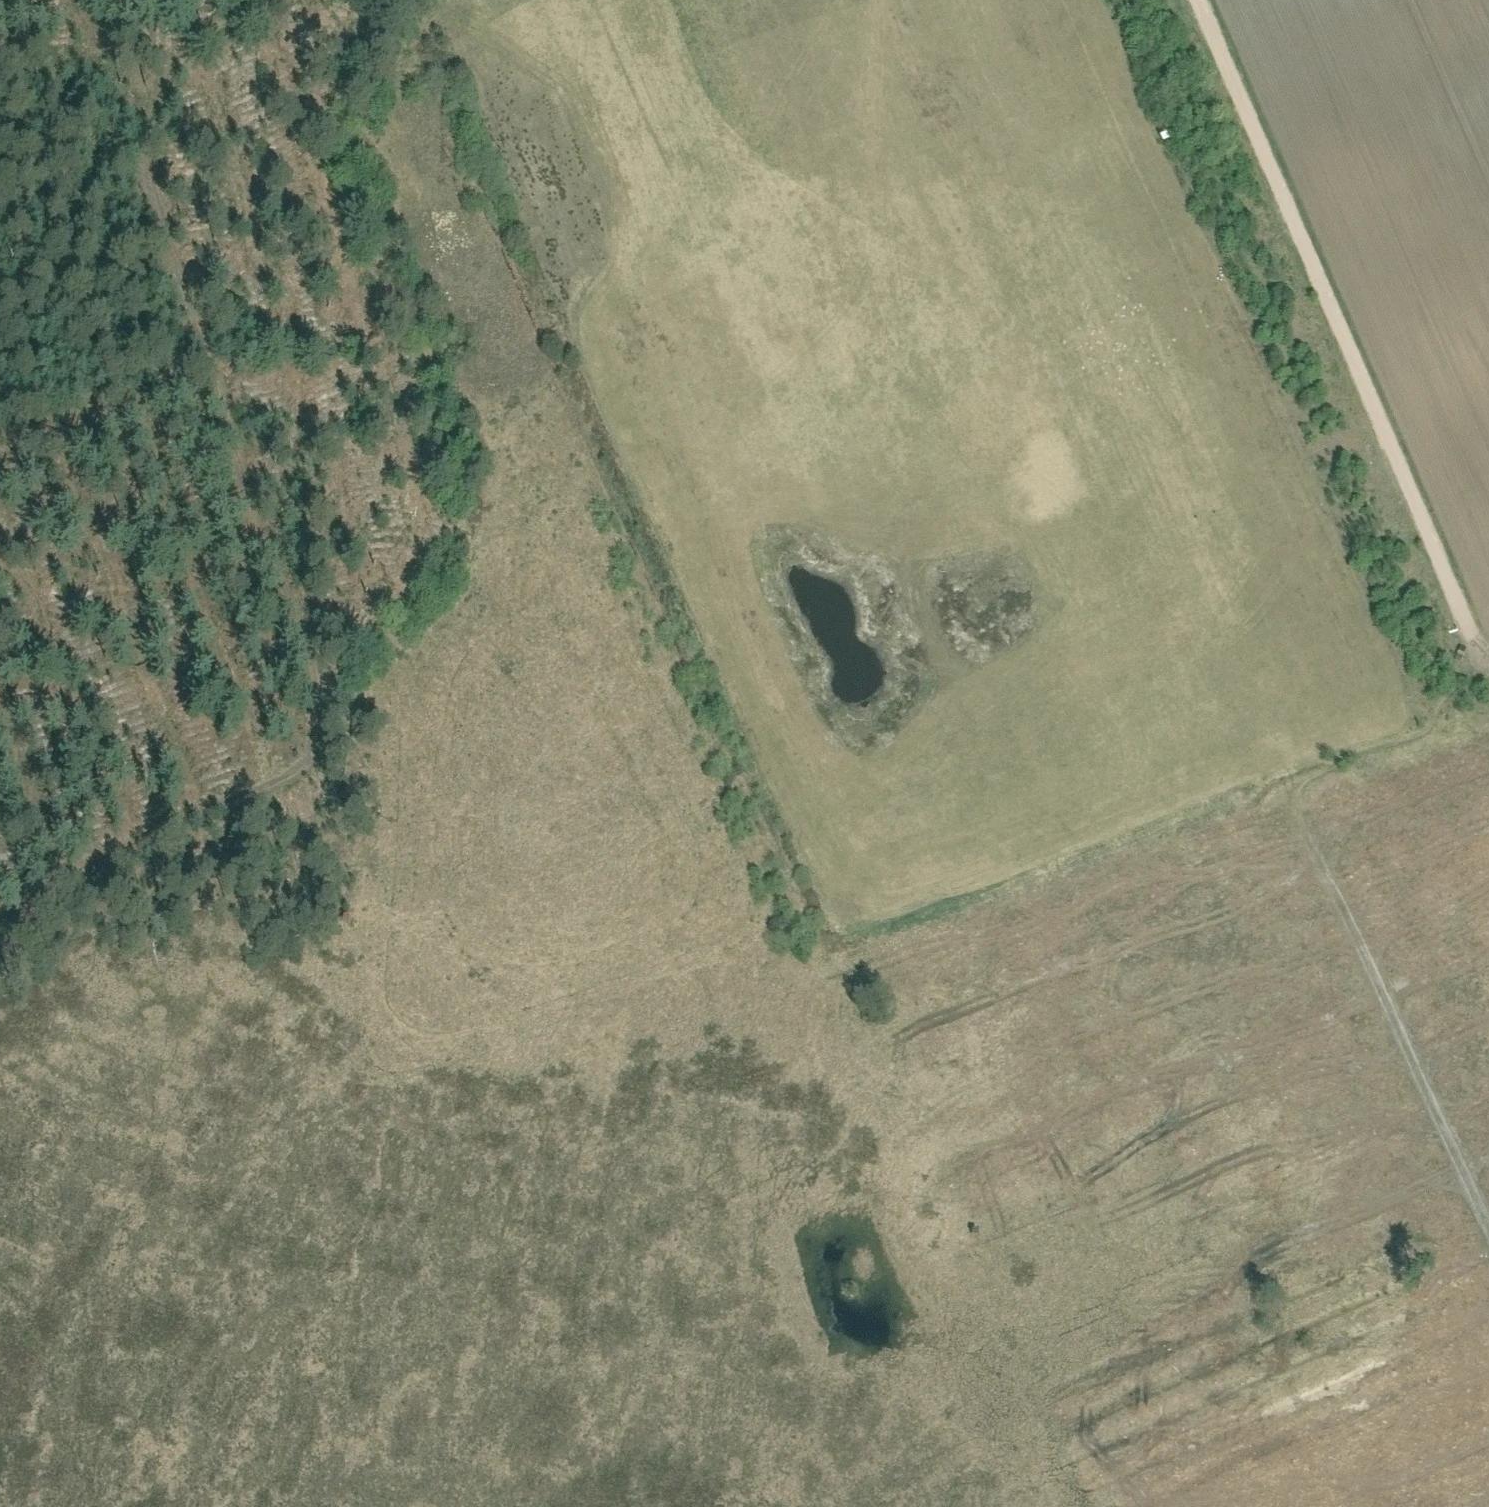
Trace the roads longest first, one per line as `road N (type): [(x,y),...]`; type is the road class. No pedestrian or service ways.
road 1 (track): [(298,0),(277,25),(190,87),(159,215),(324,668),(327,706),(308,748),(75,858),(0,913)]
road 2 (track): [(1183,0),(1488,618)]
road 3 (track): [(1296,798),(1488,1218)]

